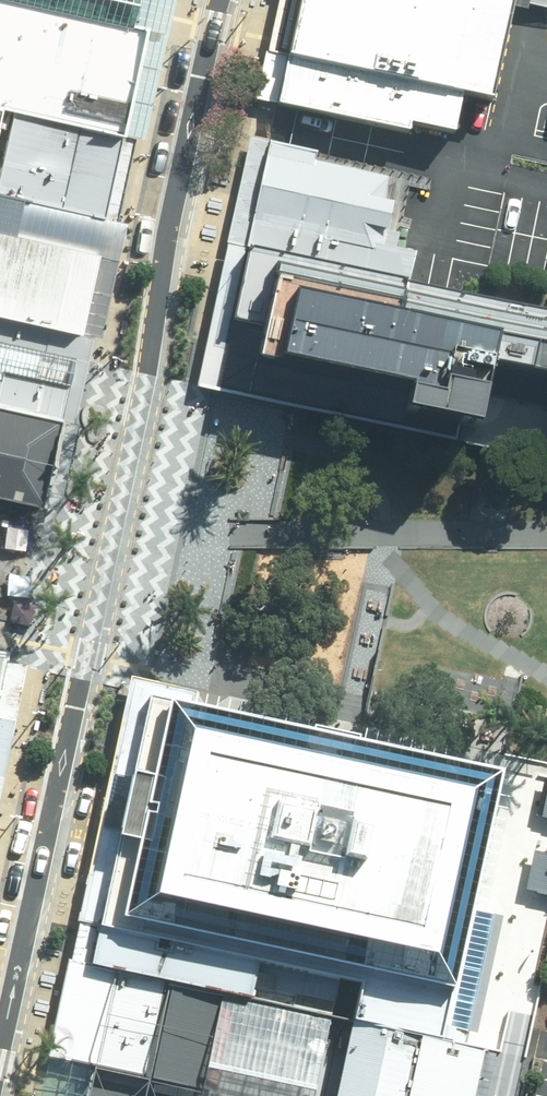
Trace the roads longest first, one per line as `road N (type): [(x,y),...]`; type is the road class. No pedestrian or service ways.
road 1 (residential): [(0,1049),(82,676)]
road 2 (residential): [(145,368),(222,0)]
road 3 (residential): [(82,676),(145,368)]

